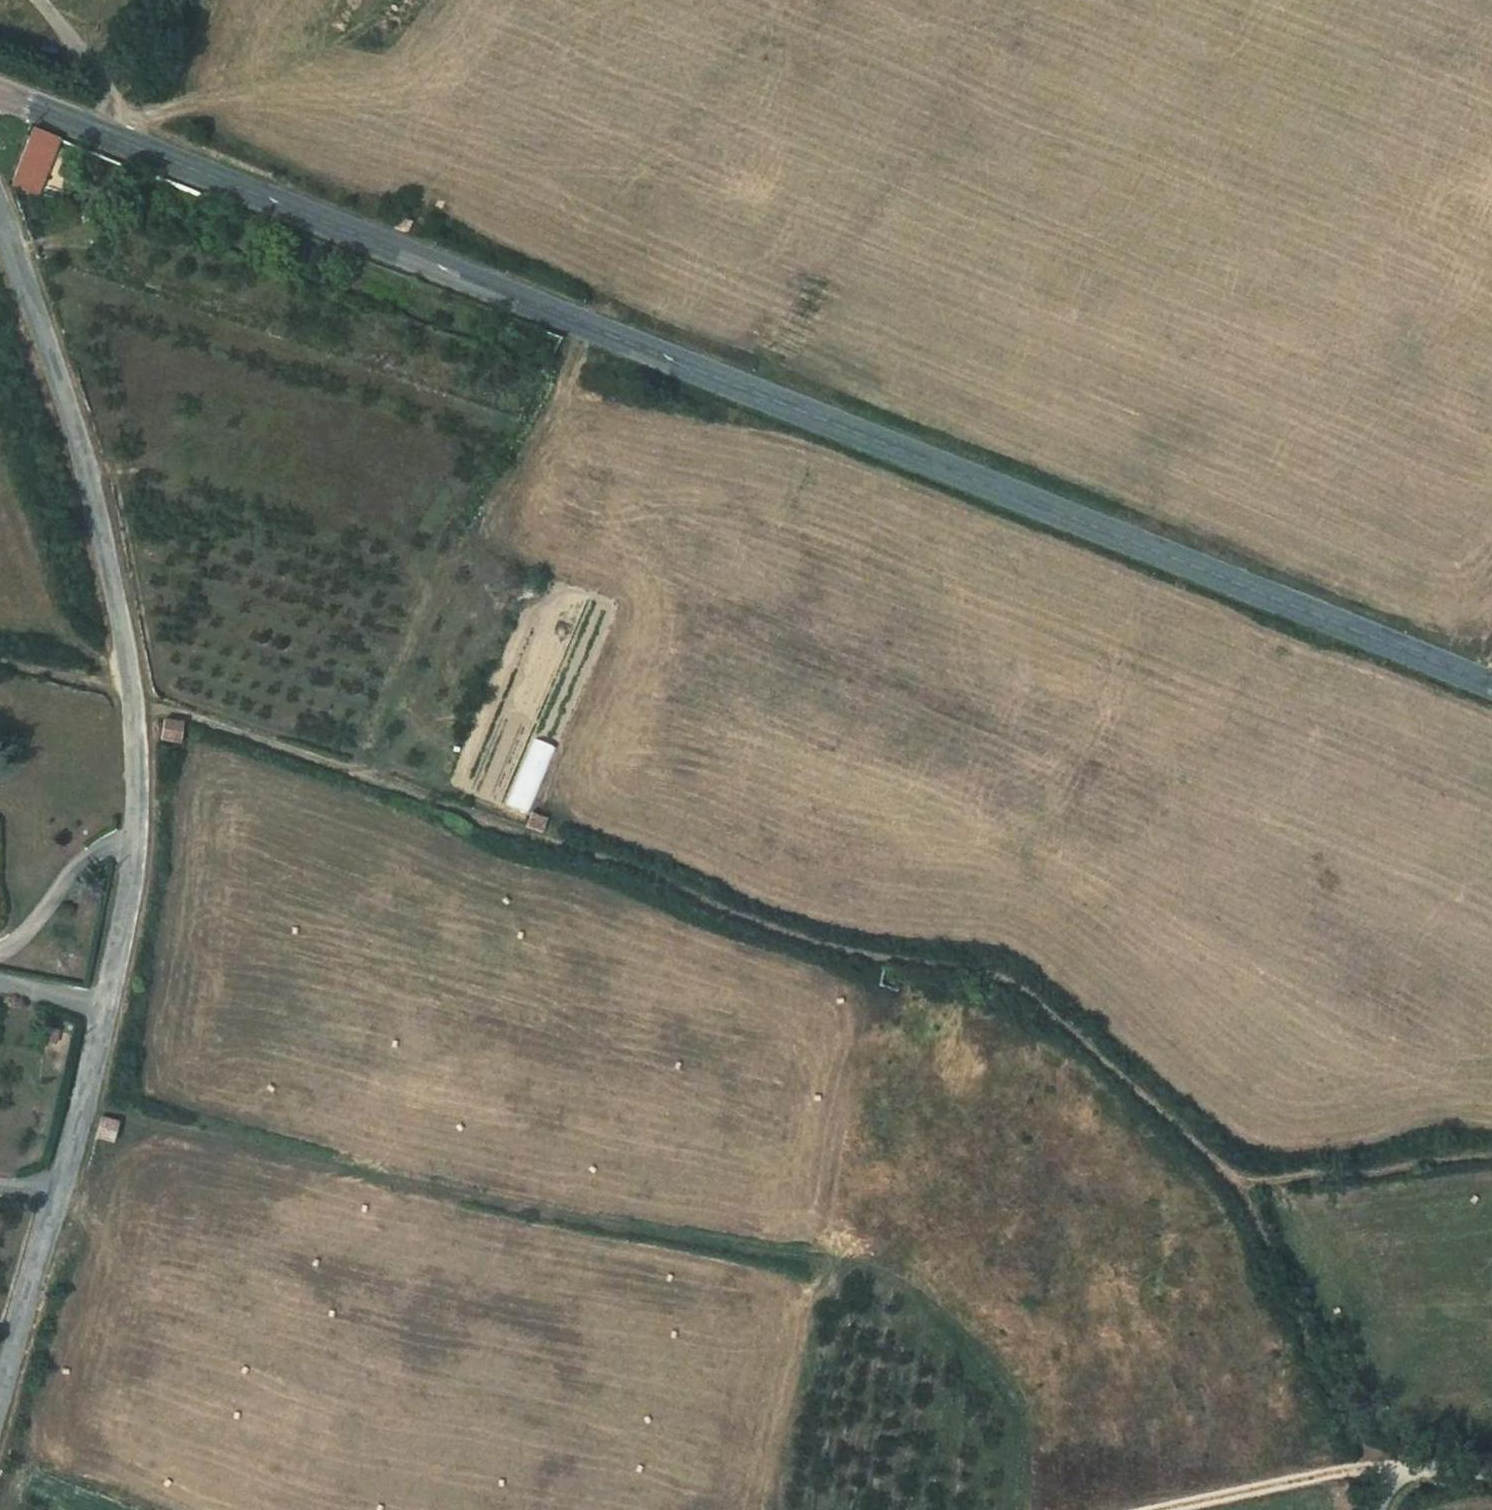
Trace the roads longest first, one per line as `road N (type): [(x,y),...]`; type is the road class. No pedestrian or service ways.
road 1 (tertiary): [(1491,690),(0,95)]
road 2 (unclassified): [(0,1403),(107,1013),(138,780),(132,693),(85,455),(0,217)]
road 3 (unclassified): [(1491,1471),(1436,1466),(1404,1475),(1382,1509)]

